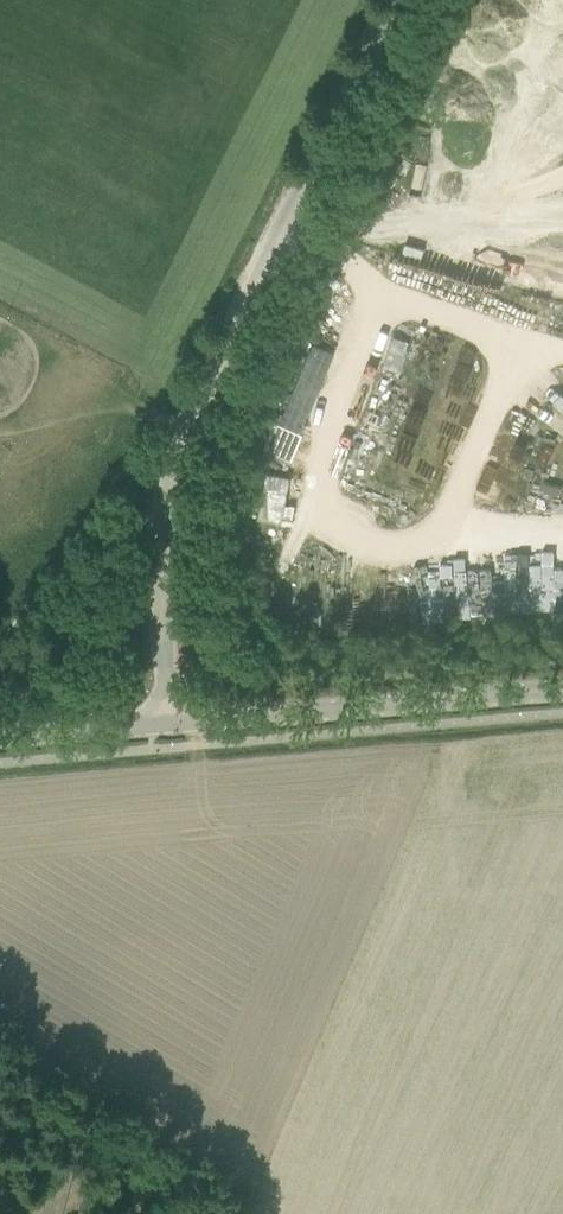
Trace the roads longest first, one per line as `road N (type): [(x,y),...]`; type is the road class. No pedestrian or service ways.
road 1 (unclassified): [(171,727),(159,535),(197,397),(396,0)]
road 2 (unclassified): [(171,727),(562,694)]
road 3 (track): [(0,633),(197,397)]
road 4 (unclassified): [(0,739),(171,727)]

